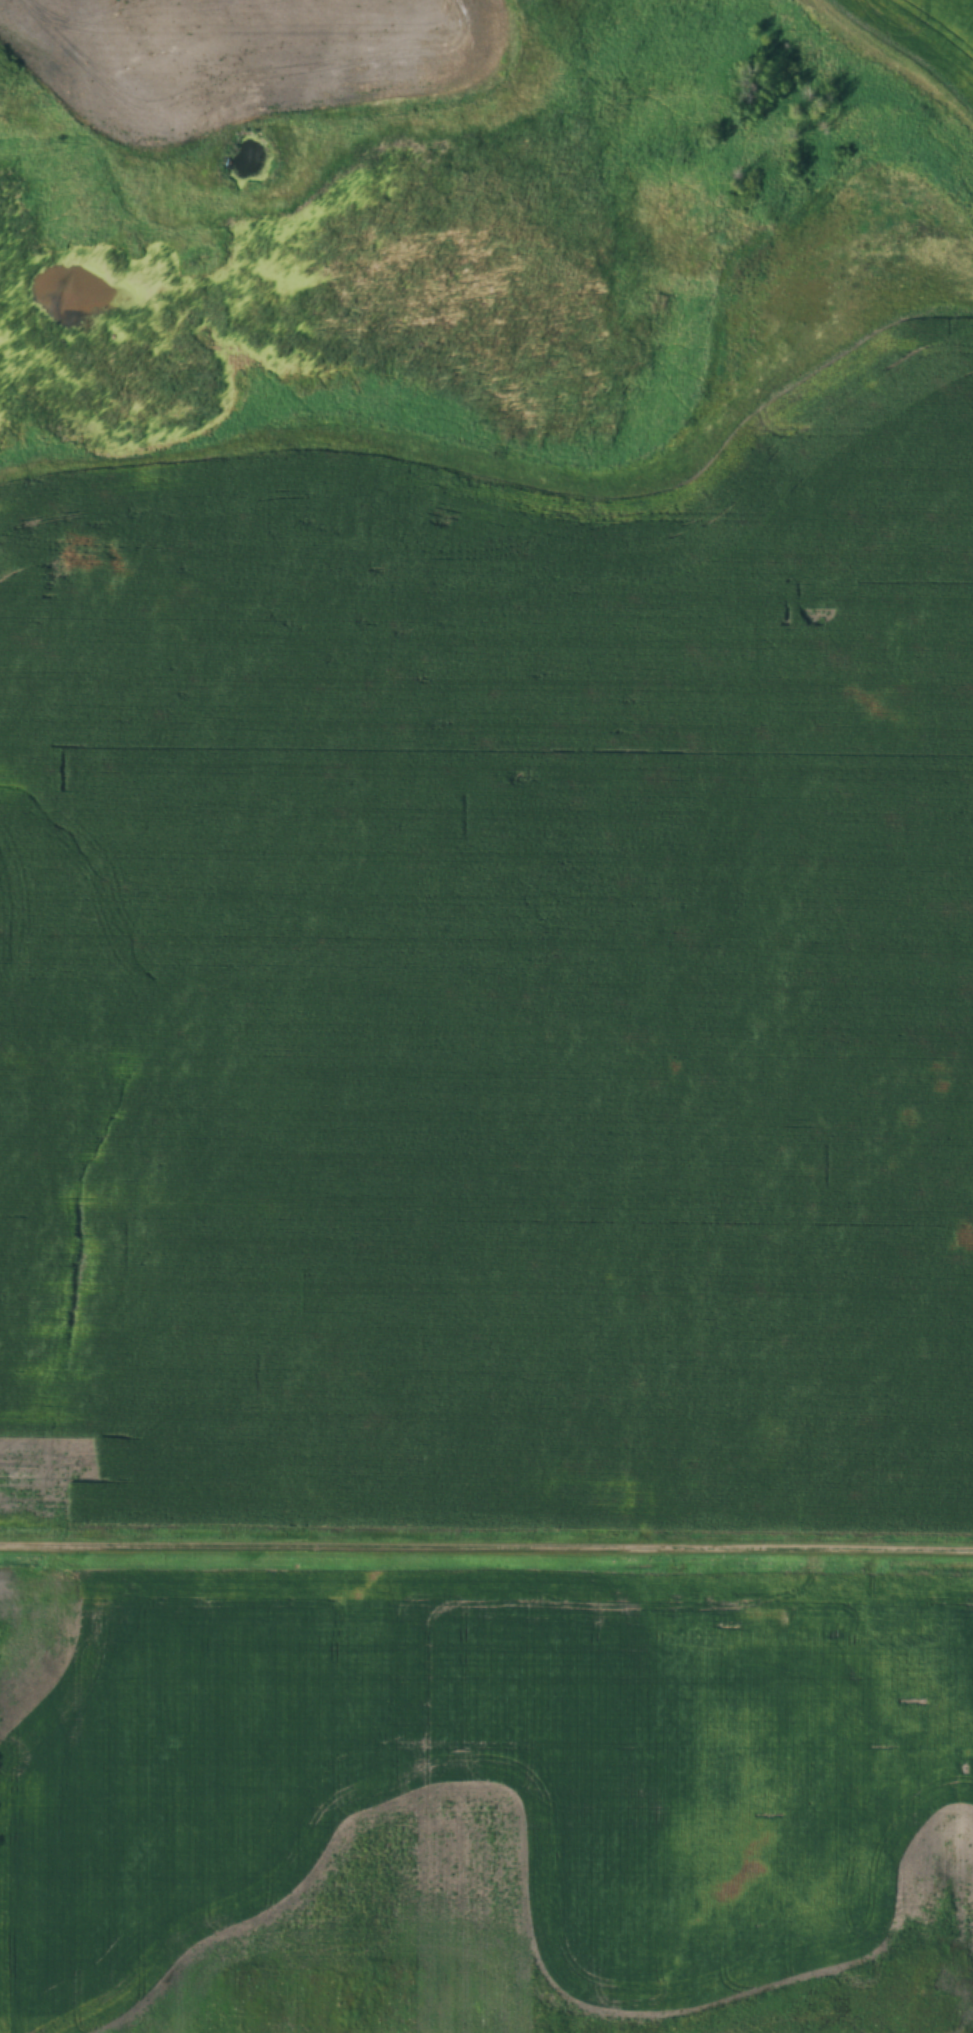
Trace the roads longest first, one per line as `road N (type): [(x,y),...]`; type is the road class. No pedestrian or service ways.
road 1 (residential): [(972,1549),(0,1545)]

